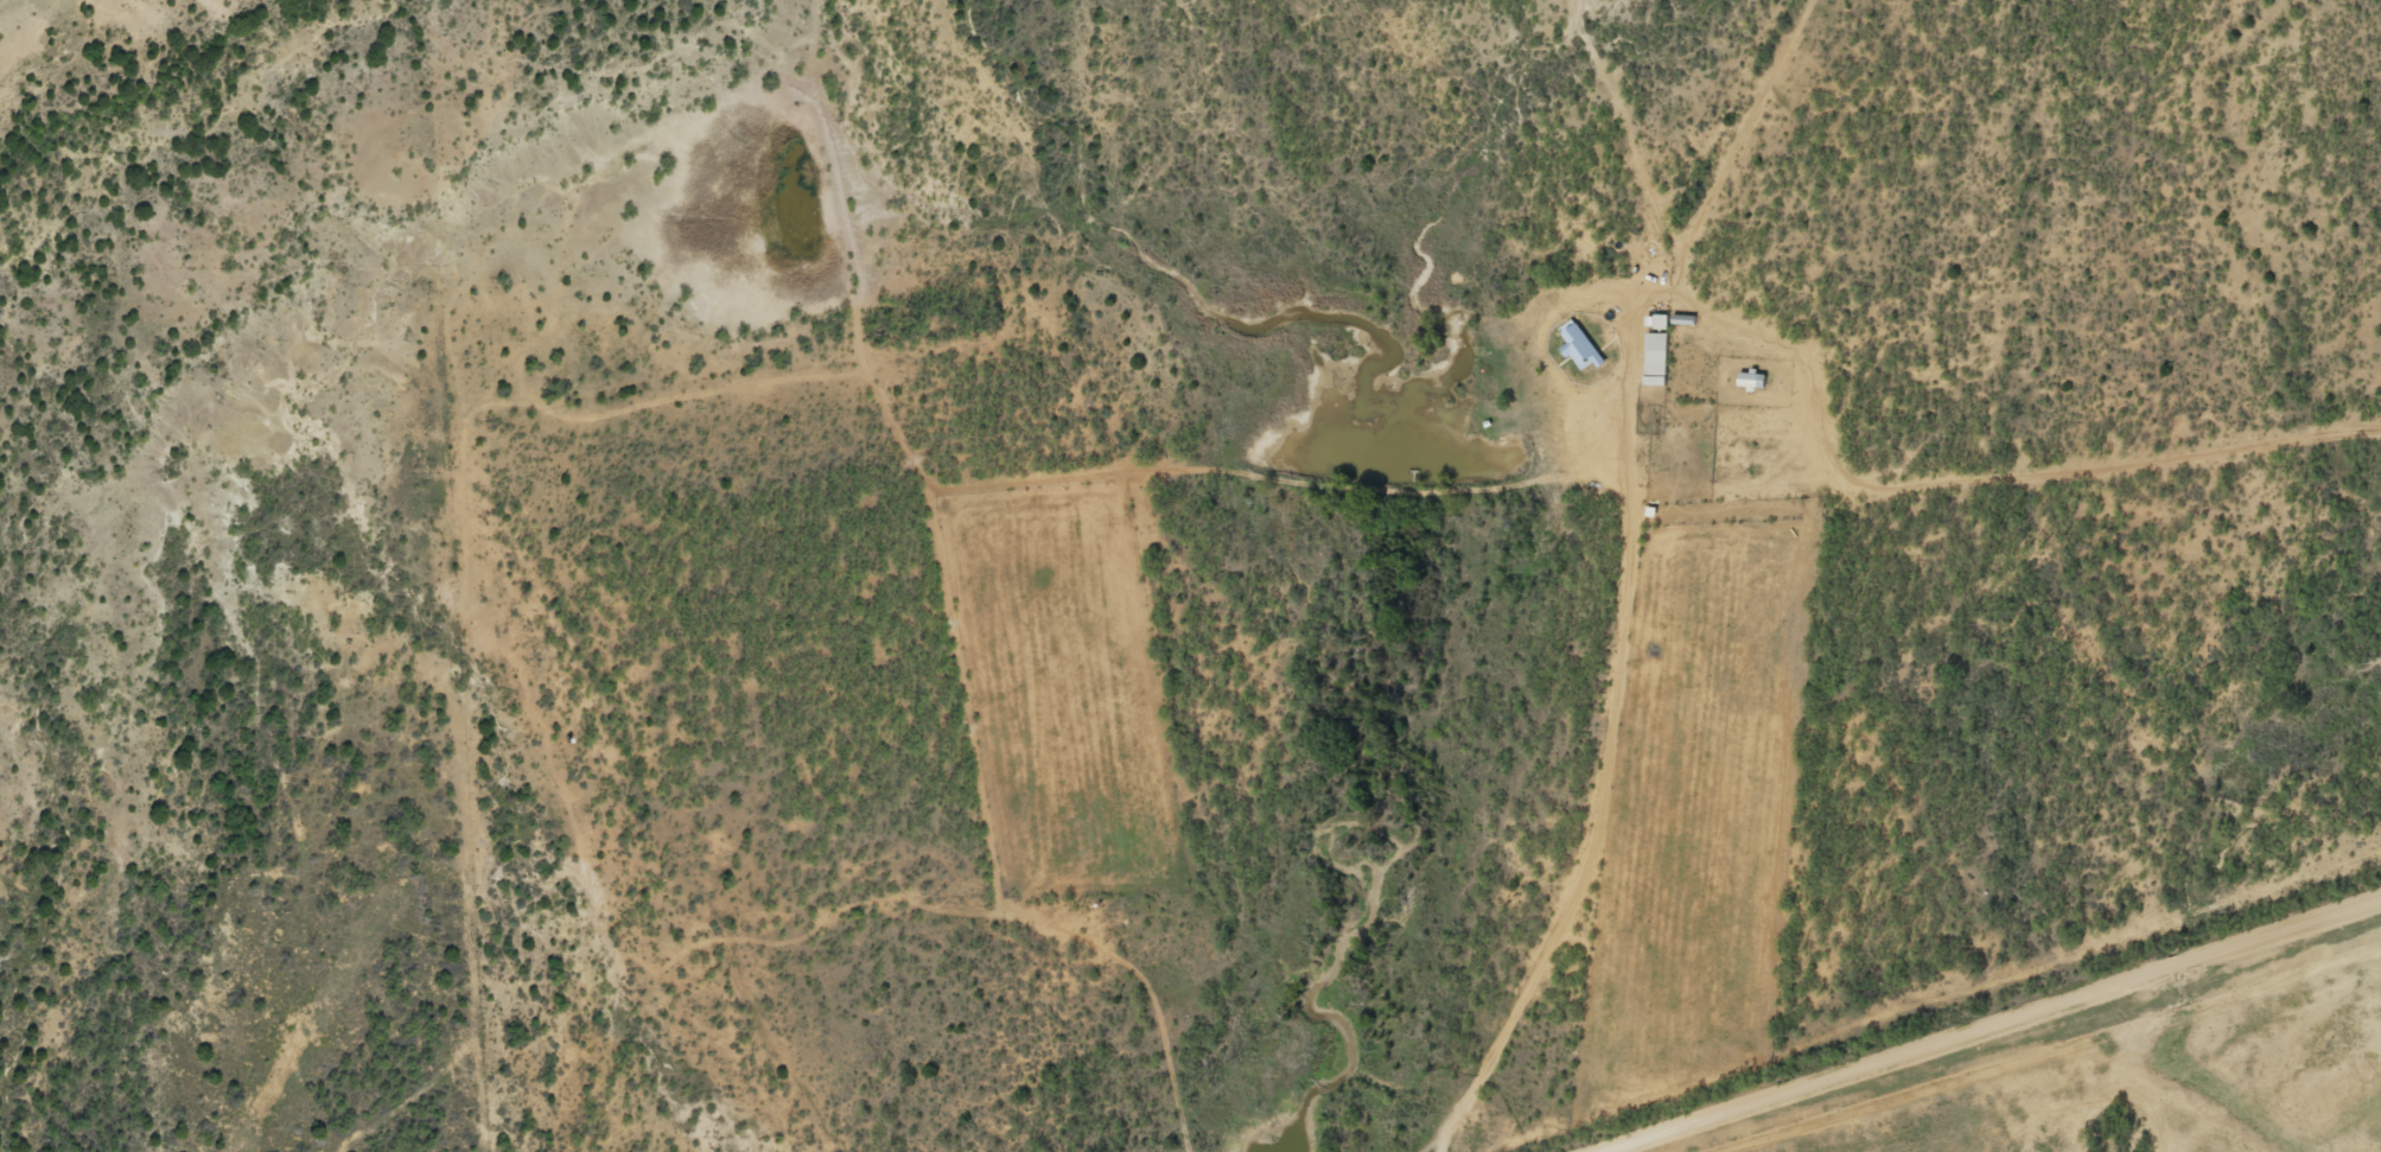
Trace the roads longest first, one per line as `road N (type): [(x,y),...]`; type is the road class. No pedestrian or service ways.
road 1 (residential): [(1602,1151),(2380,894)]

